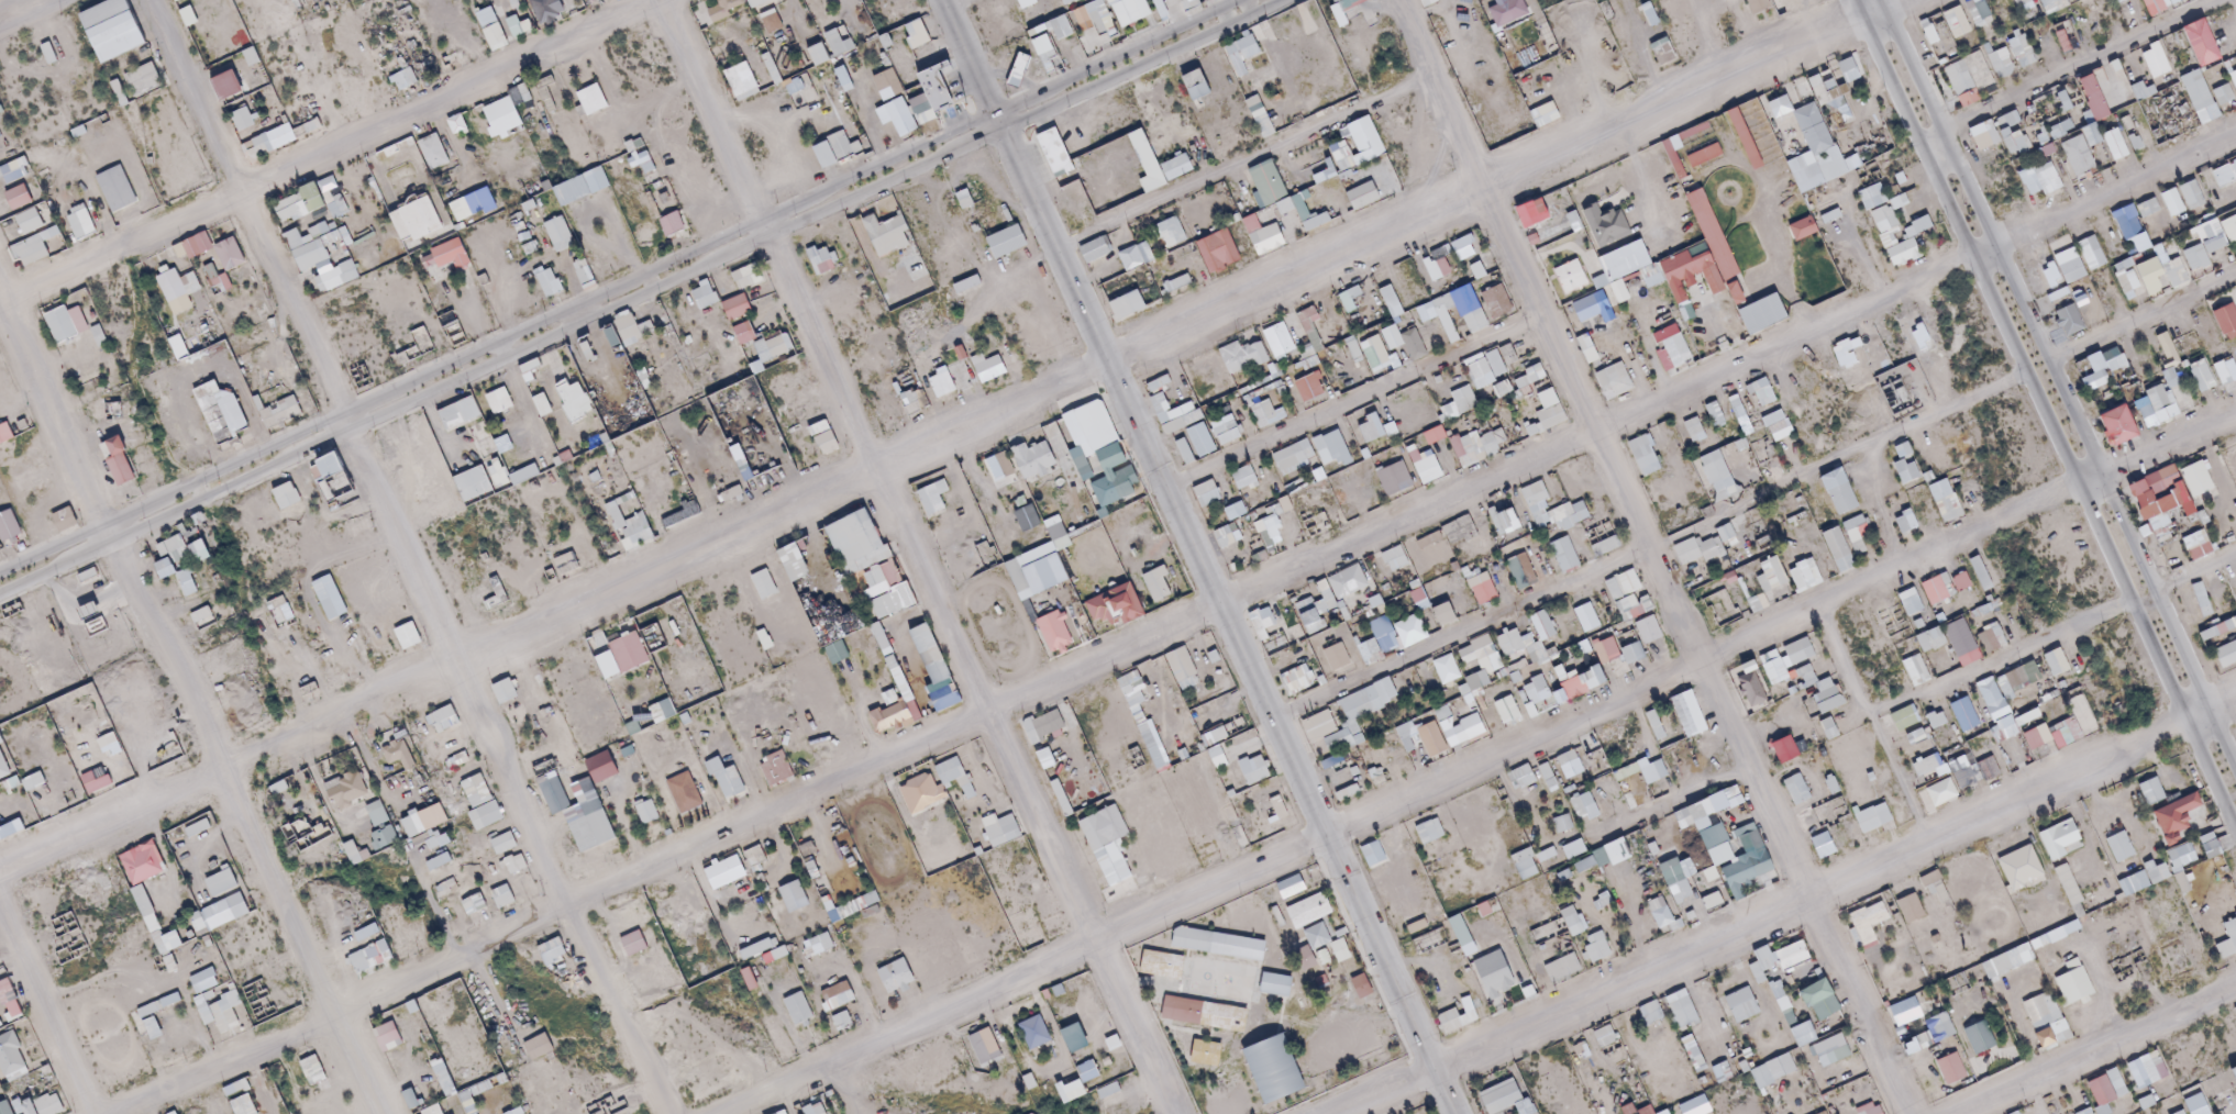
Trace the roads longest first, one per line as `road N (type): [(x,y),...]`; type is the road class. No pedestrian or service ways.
road 1 (residential): [(1886,0),(0,872)]

